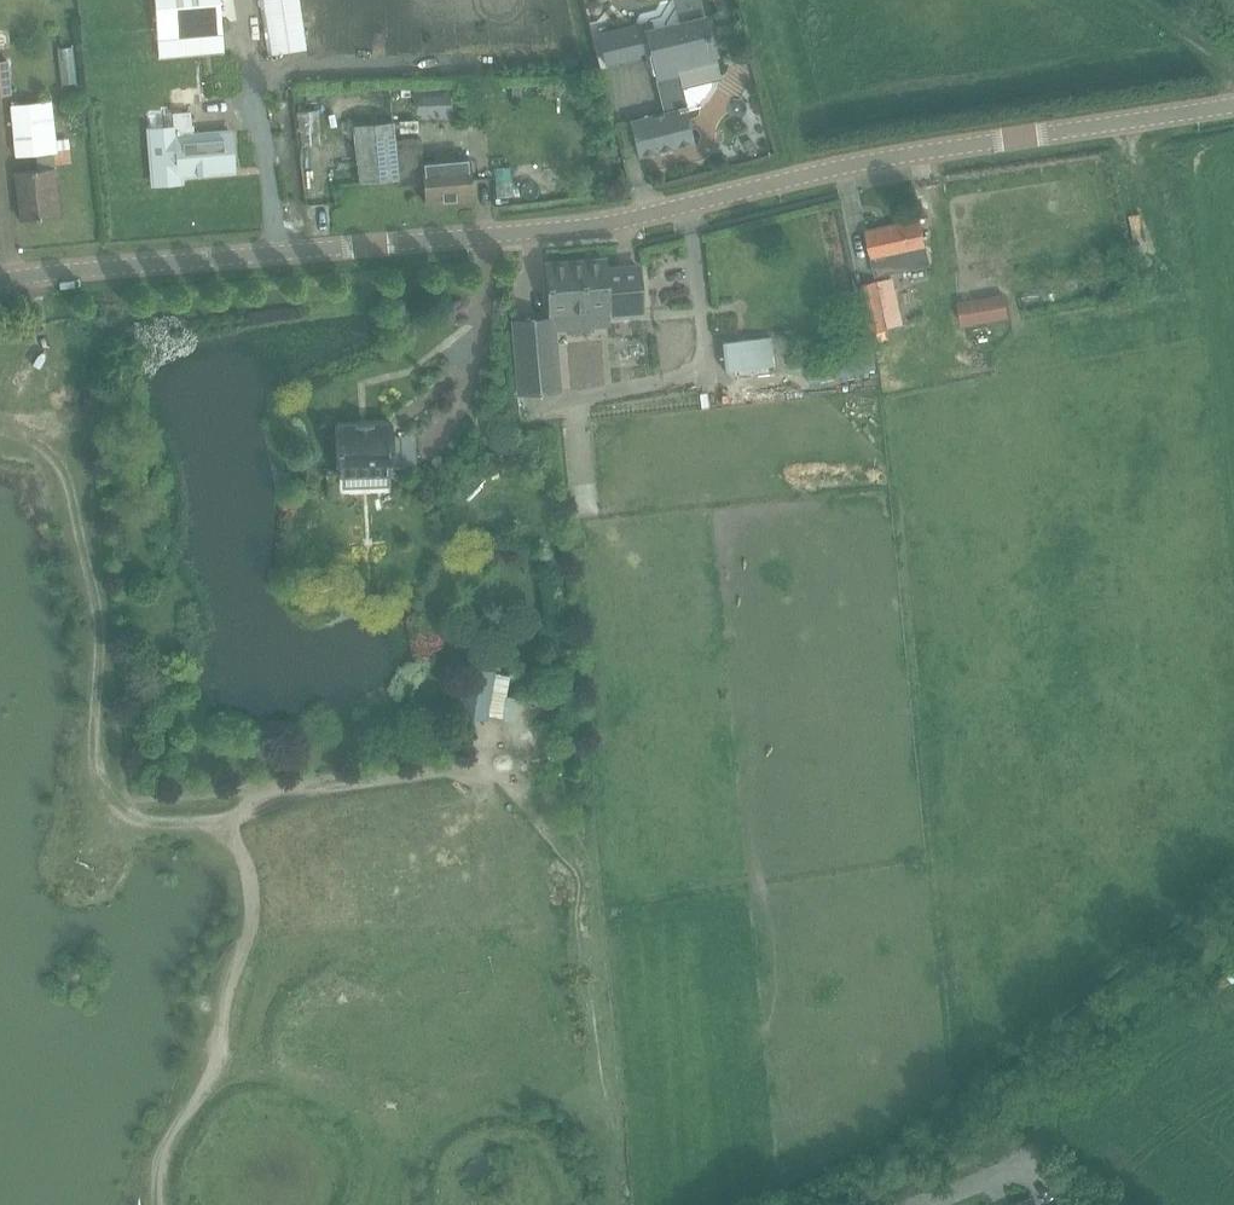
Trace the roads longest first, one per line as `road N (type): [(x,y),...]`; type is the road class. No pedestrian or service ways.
road 1 (tertiary): [(0,290),(278,255),(560,236),(953,145),(1233,106)]

